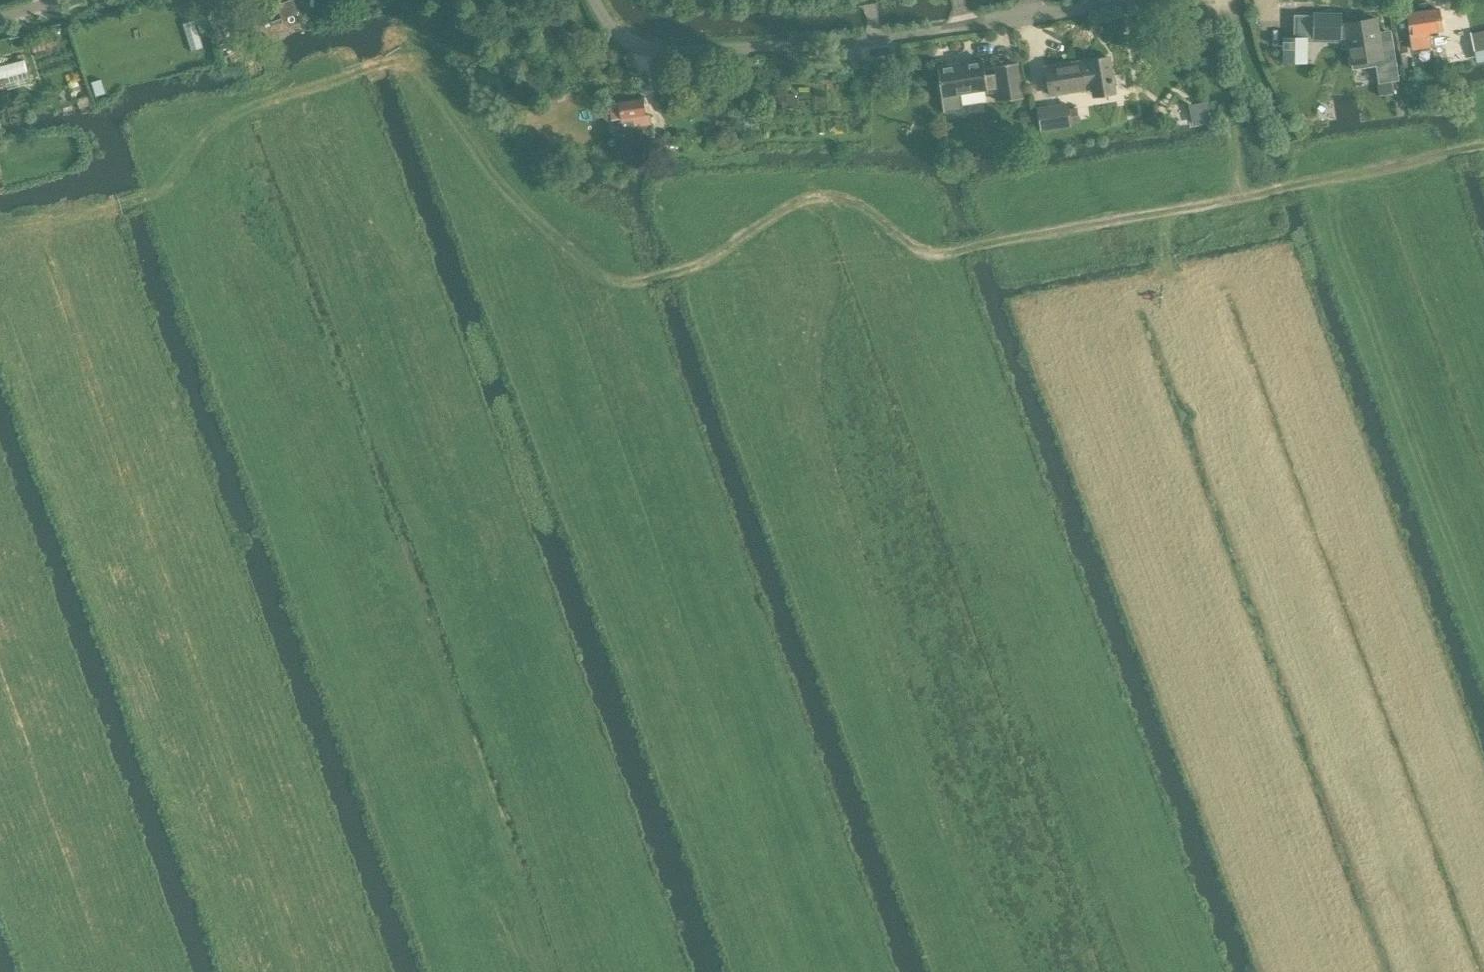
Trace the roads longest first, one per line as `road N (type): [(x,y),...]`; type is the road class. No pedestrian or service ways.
road 1 (unclassified): [(590,0),(604,30),(628,50),(656,57),(1161,0)]

